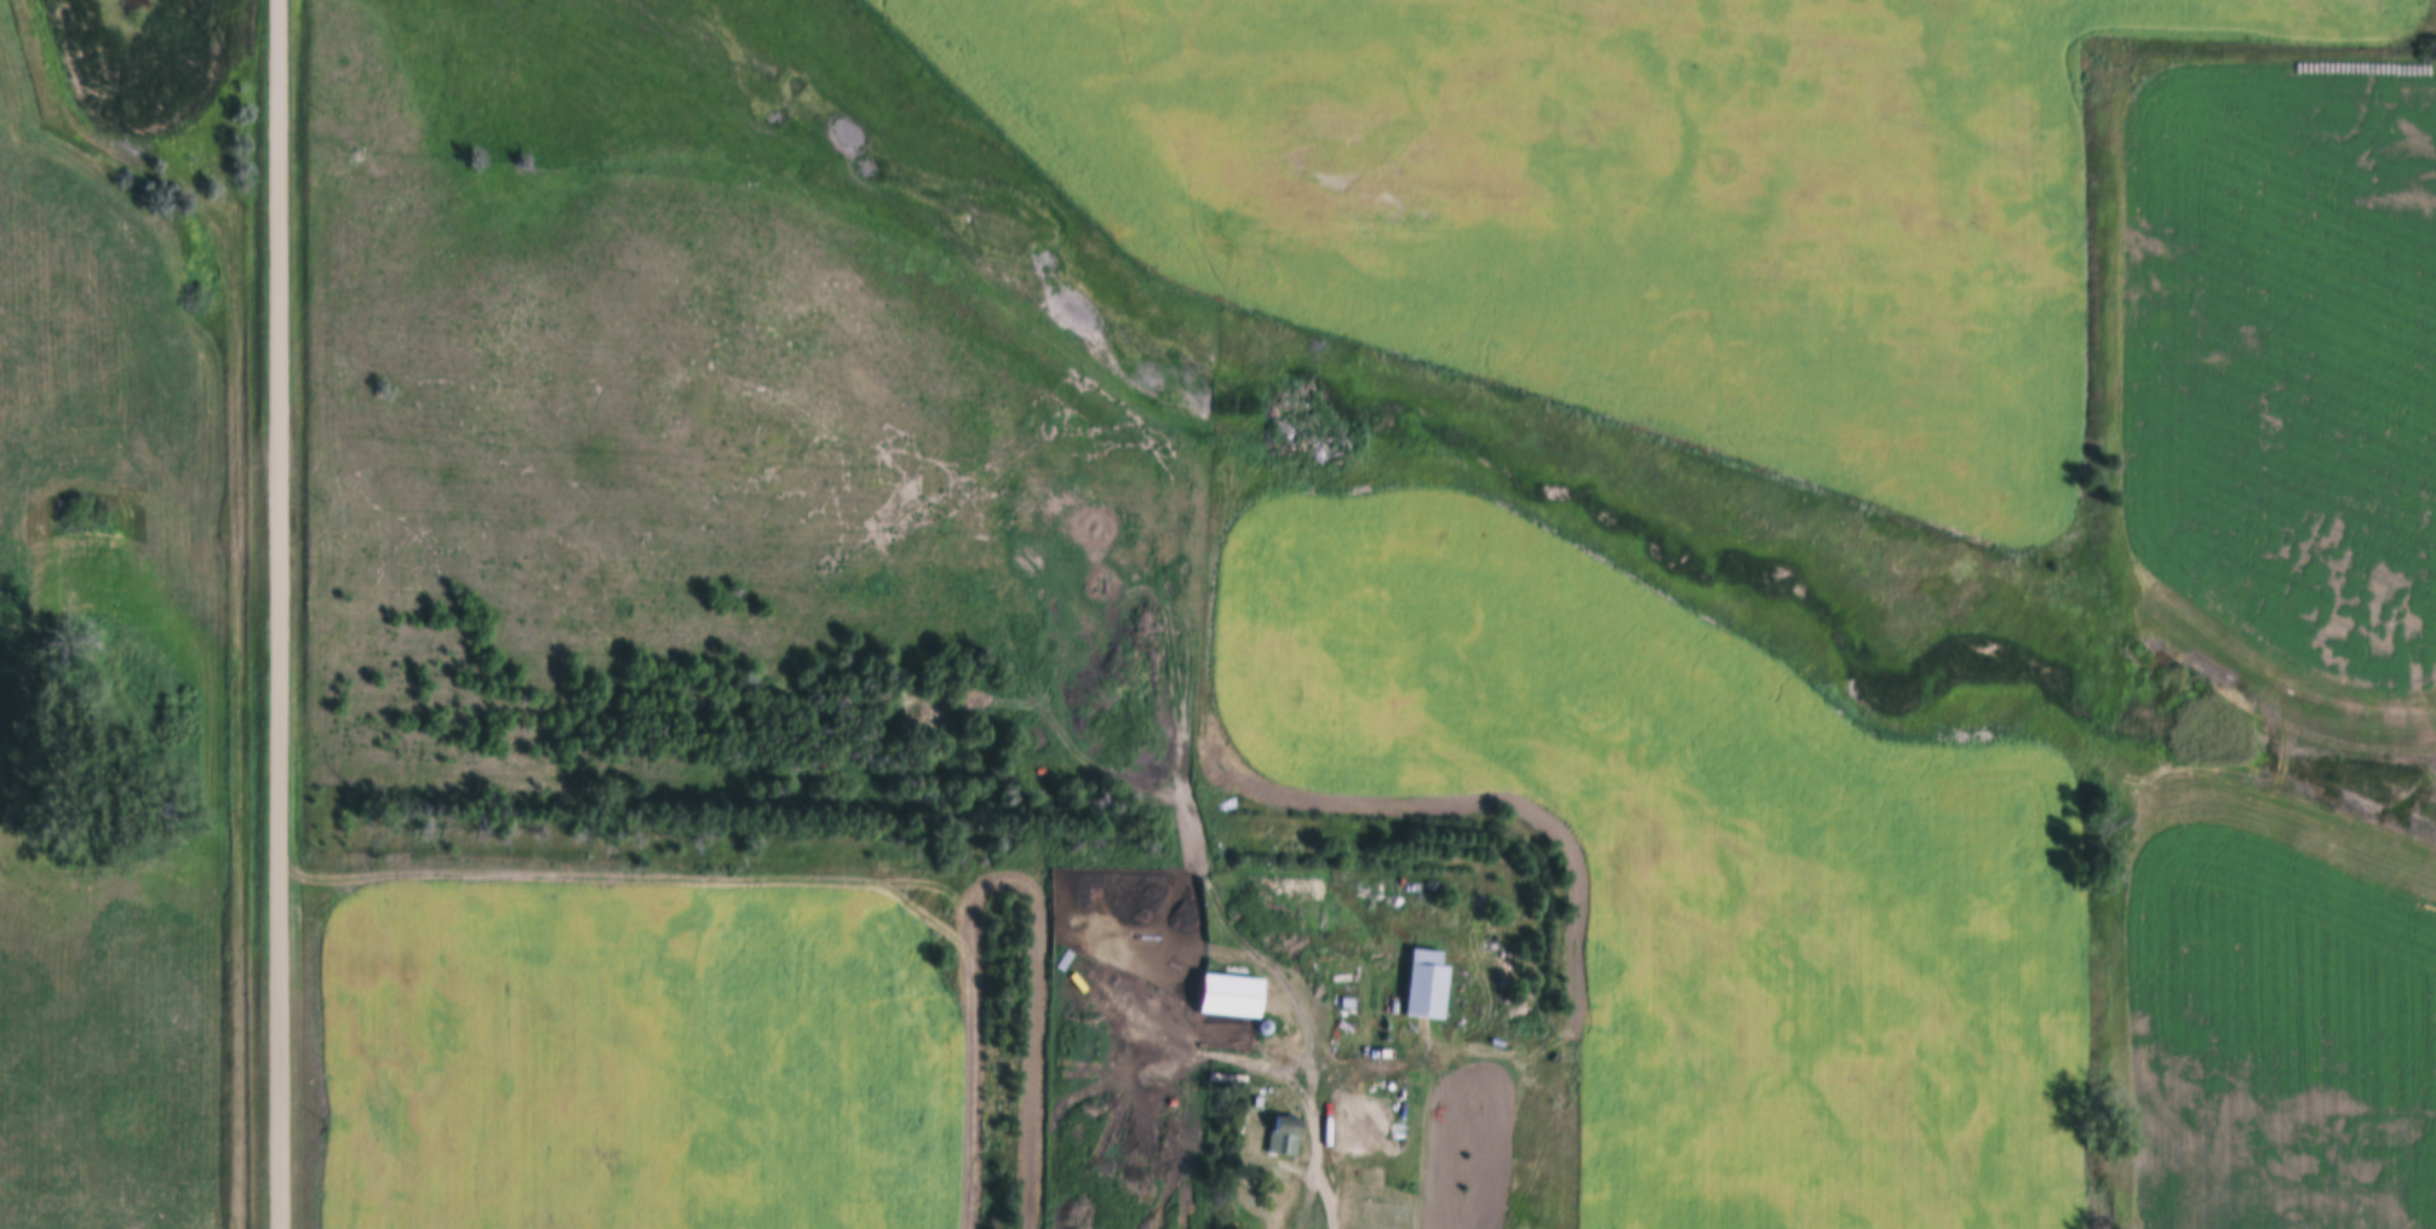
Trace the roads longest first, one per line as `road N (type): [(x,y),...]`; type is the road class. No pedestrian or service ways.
road 1 (residential): [(277,0),(283,1228)]

